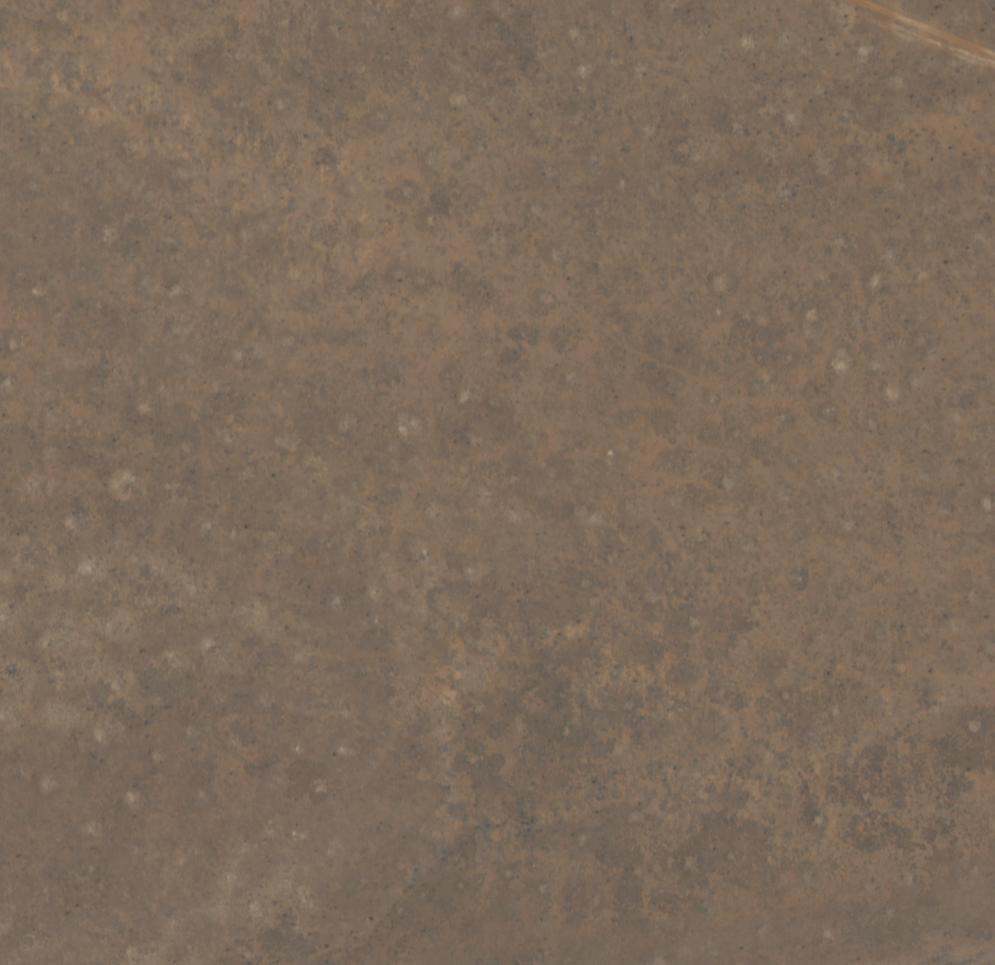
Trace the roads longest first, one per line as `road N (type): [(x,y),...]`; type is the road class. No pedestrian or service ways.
road 1 (track): [(994,54),(855,0)]

